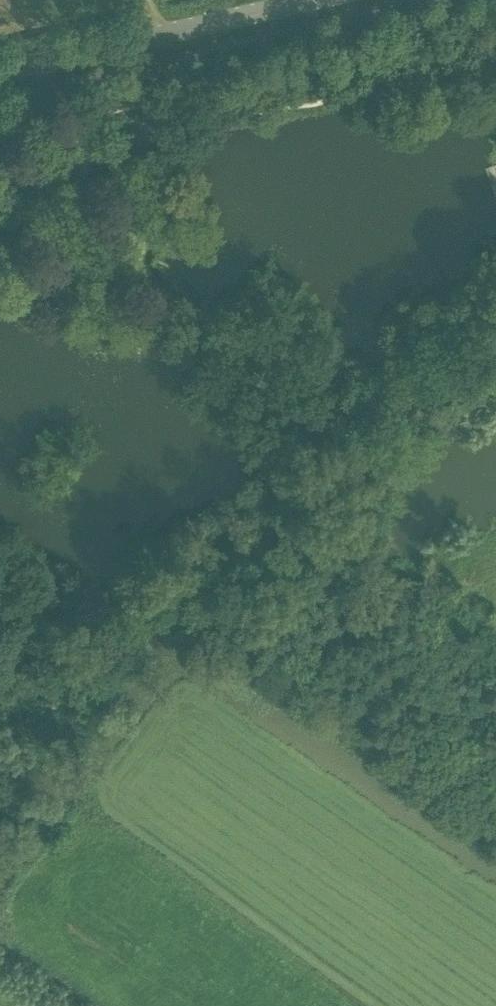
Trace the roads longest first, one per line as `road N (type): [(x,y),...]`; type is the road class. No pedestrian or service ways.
road 1 (tertiary): [(0,76),(327,0)]

